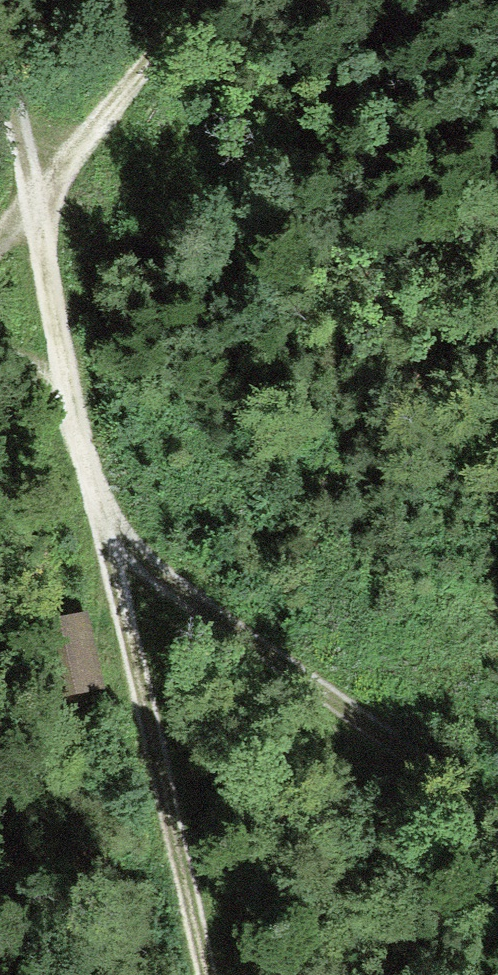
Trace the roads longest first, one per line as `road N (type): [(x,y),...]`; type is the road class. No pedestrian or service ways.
road 1 (track): [(0,114),(203,974)]
road 2 (track): [(497,830),(99,541)]
road 3 (track): [(203,0),(0,239)]

